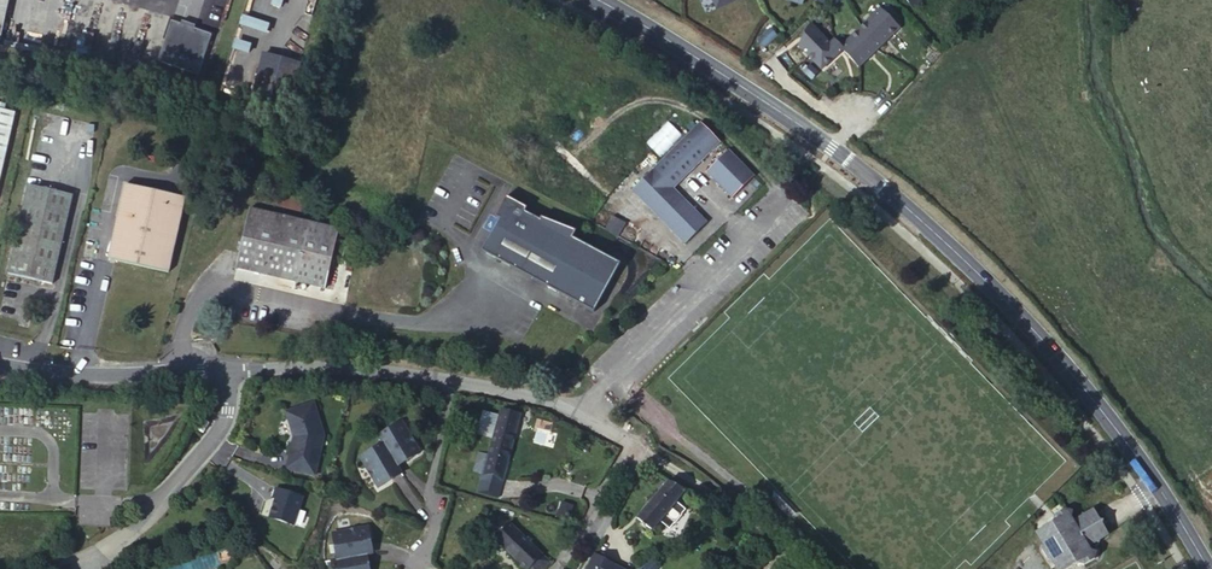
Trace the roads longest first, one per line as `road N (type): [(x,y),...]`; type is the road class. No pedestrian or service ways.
road 1 (secondary): [(601,0),(831,147),(963,257),(1112,423),(1206,568)]
road 2 (residential): [(218,371),(226,410),(220,428),(92,568)]
road 3 (residential): [(218,371),(367,367),(451,379)]
road 4 (residential): [(0,364),(218,371)]
road 5 (track): [(635,444),(705,489),(798,568)]
road 6 (residential): [(413,565),(438,500),(427,485),(451,379)]
road 7 (residential): [(451,379),(573,409),(635,444)]

